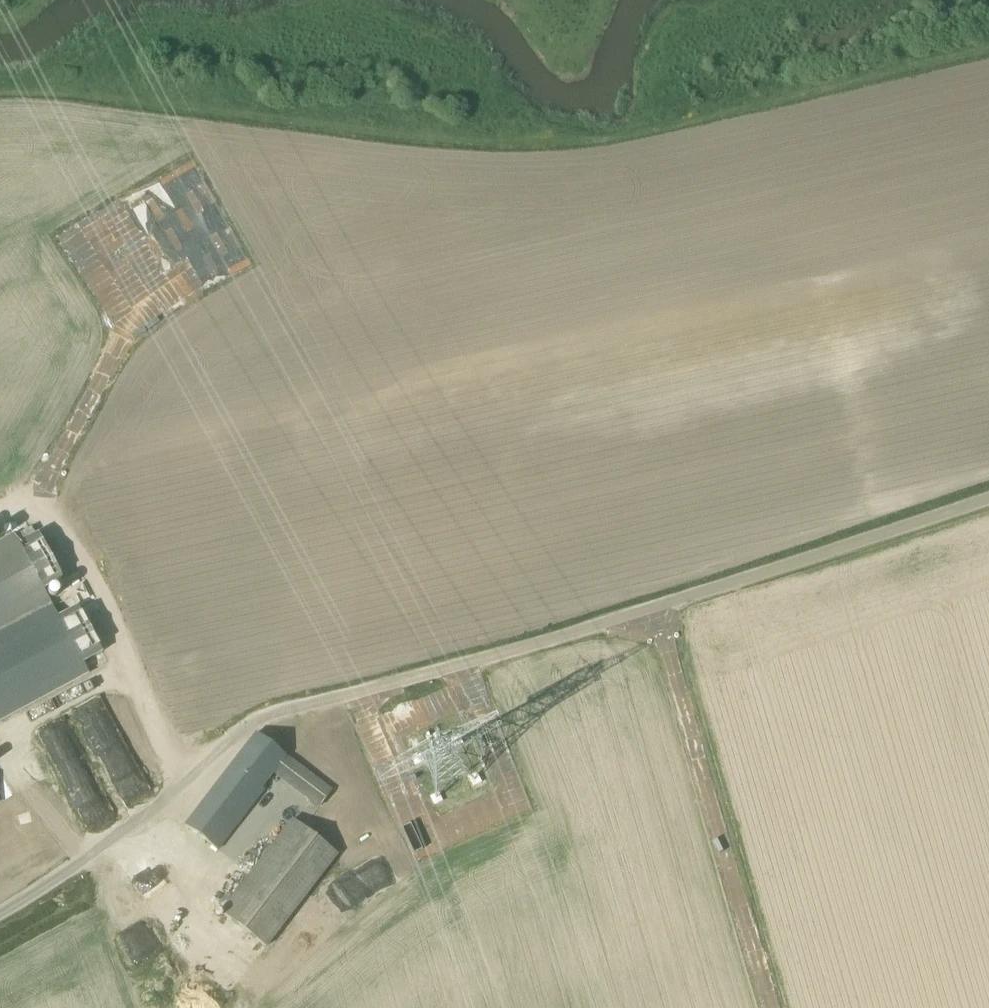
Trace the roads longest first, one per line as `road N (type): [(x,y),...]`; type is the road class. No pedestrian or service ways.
road 1 (unclassified): [(0,927),(246,724),(988,497)]

